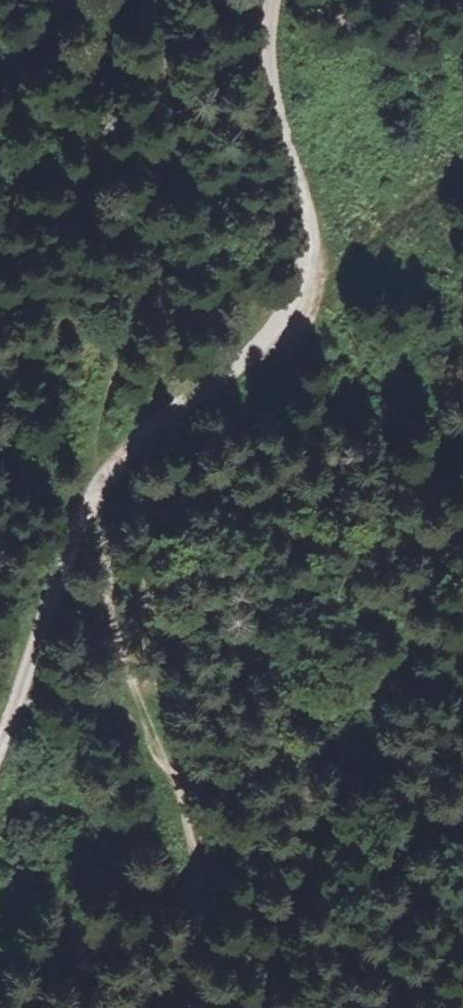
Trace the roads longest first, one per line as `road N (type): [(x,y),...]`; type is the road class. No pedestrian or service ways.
road 1 (unclassified): [(273,0),(276,99),(308,226),(300,295),(285,321),(134,445),(69,529),(0,745)]

